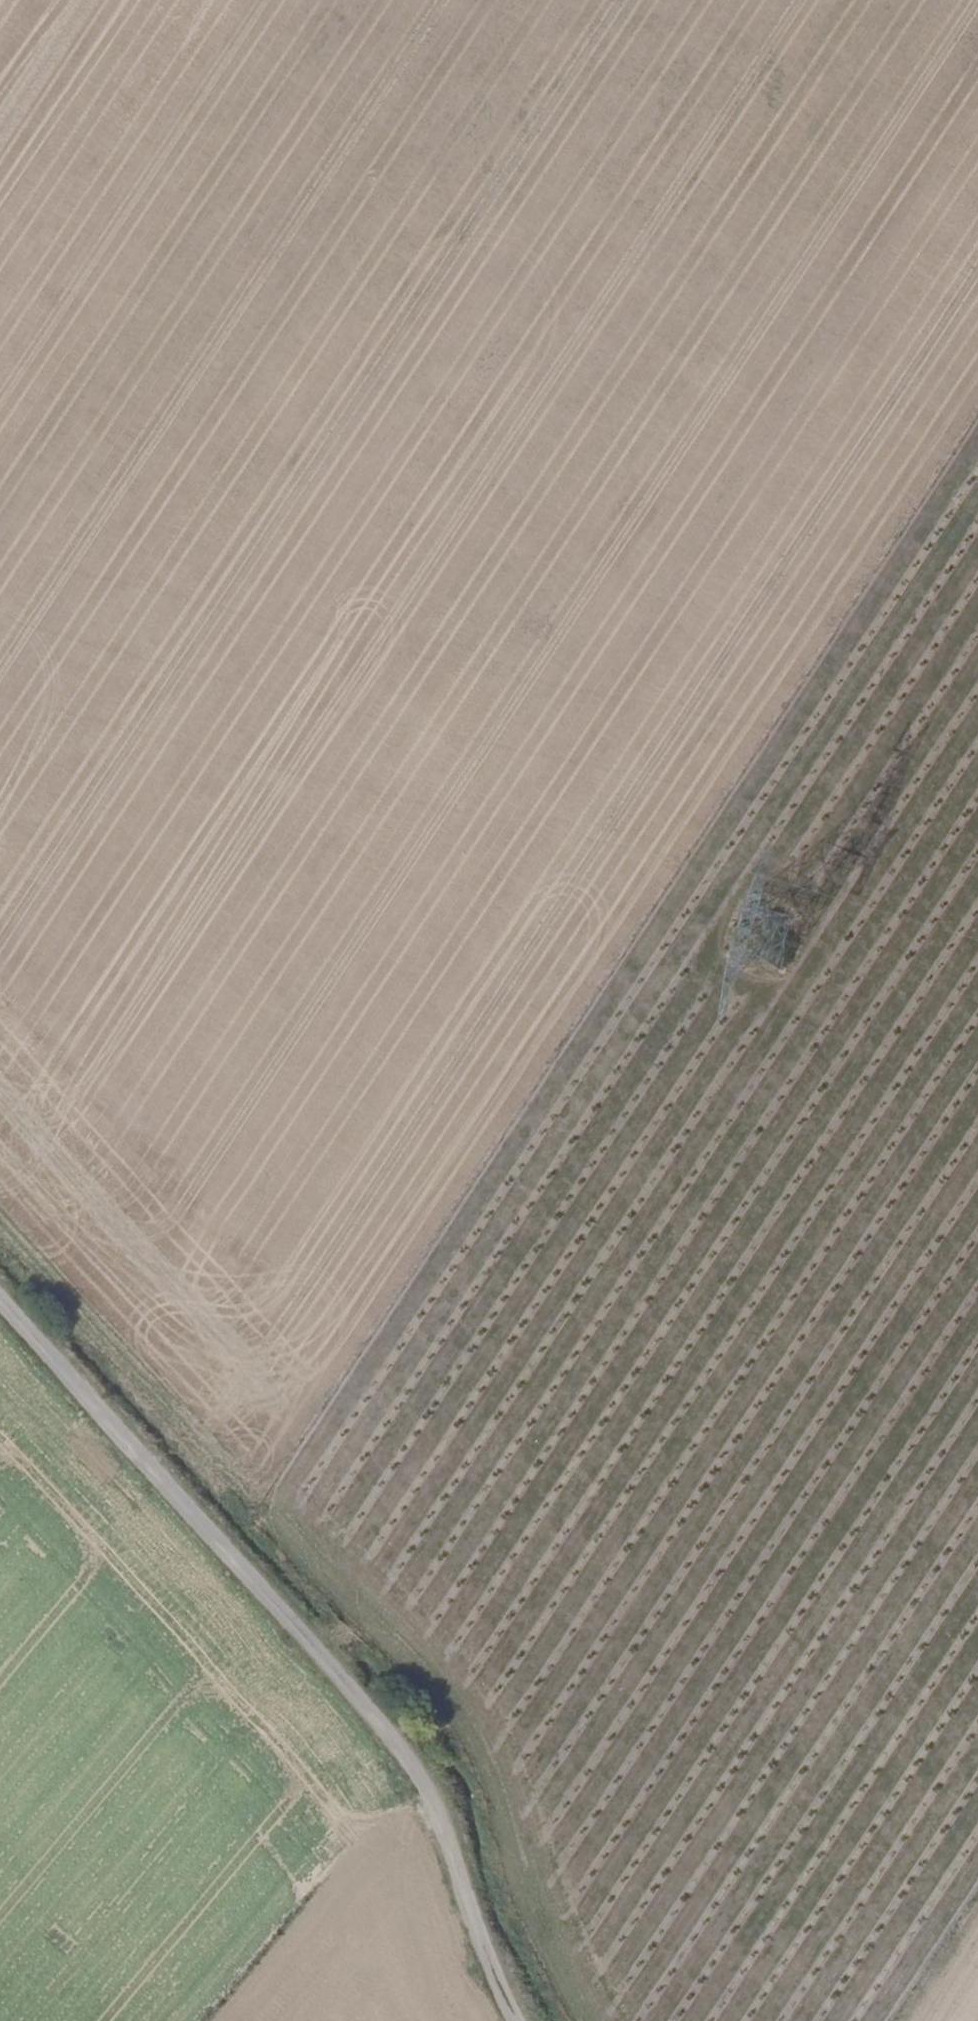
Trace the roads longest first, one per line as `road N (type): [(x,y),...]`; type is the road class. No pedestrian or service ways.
road 1 (track): [(0,1294),(419,1770),(489,1943),(534,2020)]

